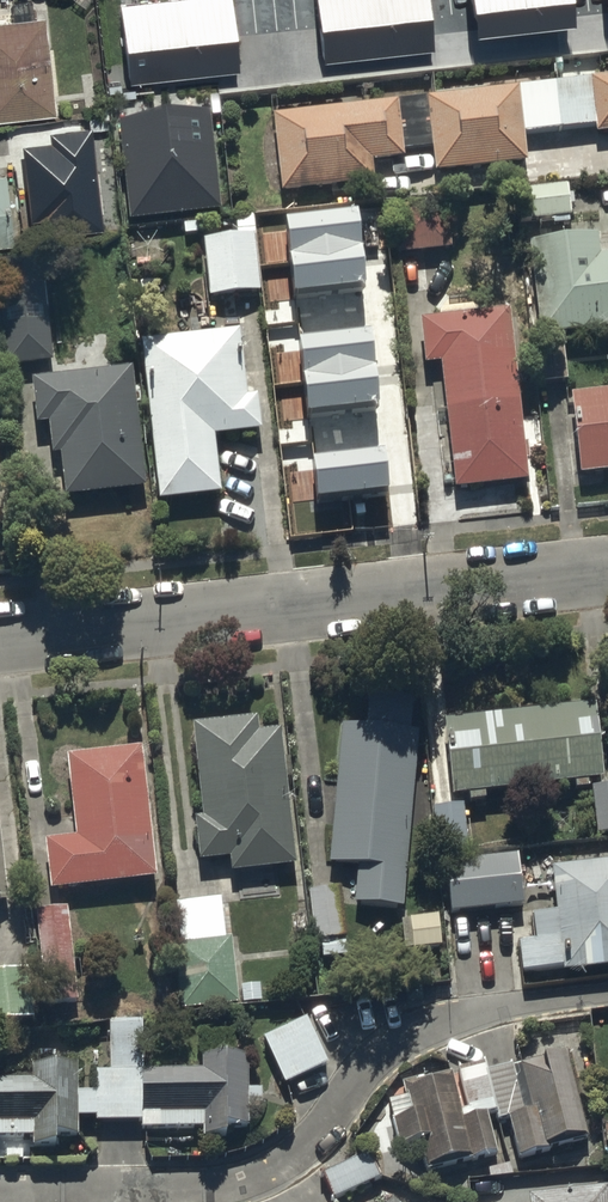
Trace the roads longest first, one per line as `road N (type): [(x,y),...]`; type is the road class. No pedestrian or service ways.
road 1 (residential): [(0,1191),(205,1191),(258,1179),(306,1151),(399,1039),(485,1012),(607,996)]
road 2 (residential): [(607,570),(0,640)]

